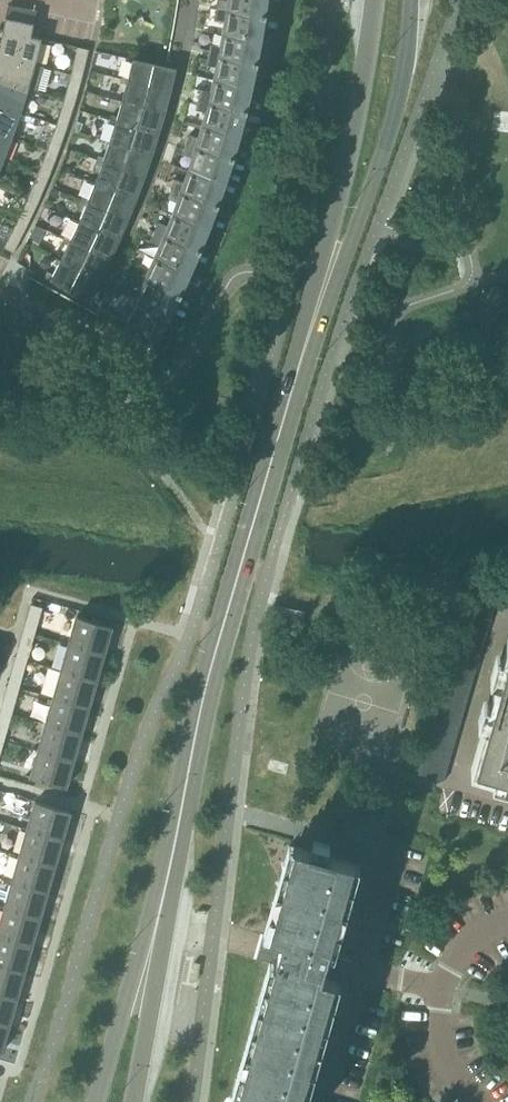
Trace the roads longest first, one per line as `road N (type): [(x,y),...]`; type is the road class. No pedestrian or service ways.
road 1 (tertiary): [(160,896),(207,690),(314,328)]
road 2 (residential): [(0,291),(127,362),(195,233),(226,139),(252,0)]
road 3 (tertiary): [(314,328),(362,227),(402,88),(410,0)]
road 4 (tertiary): [(376,0),(314,328)]
road 5 (residential): [(479,1101),(449,1056),(436,1008),(447,969),(470,940),(507,917)]
road 6 (tertiary): [(160,896),(96,1101)]
road 7 (tertiary): [(129,1101),(162,943),(160,896)]

